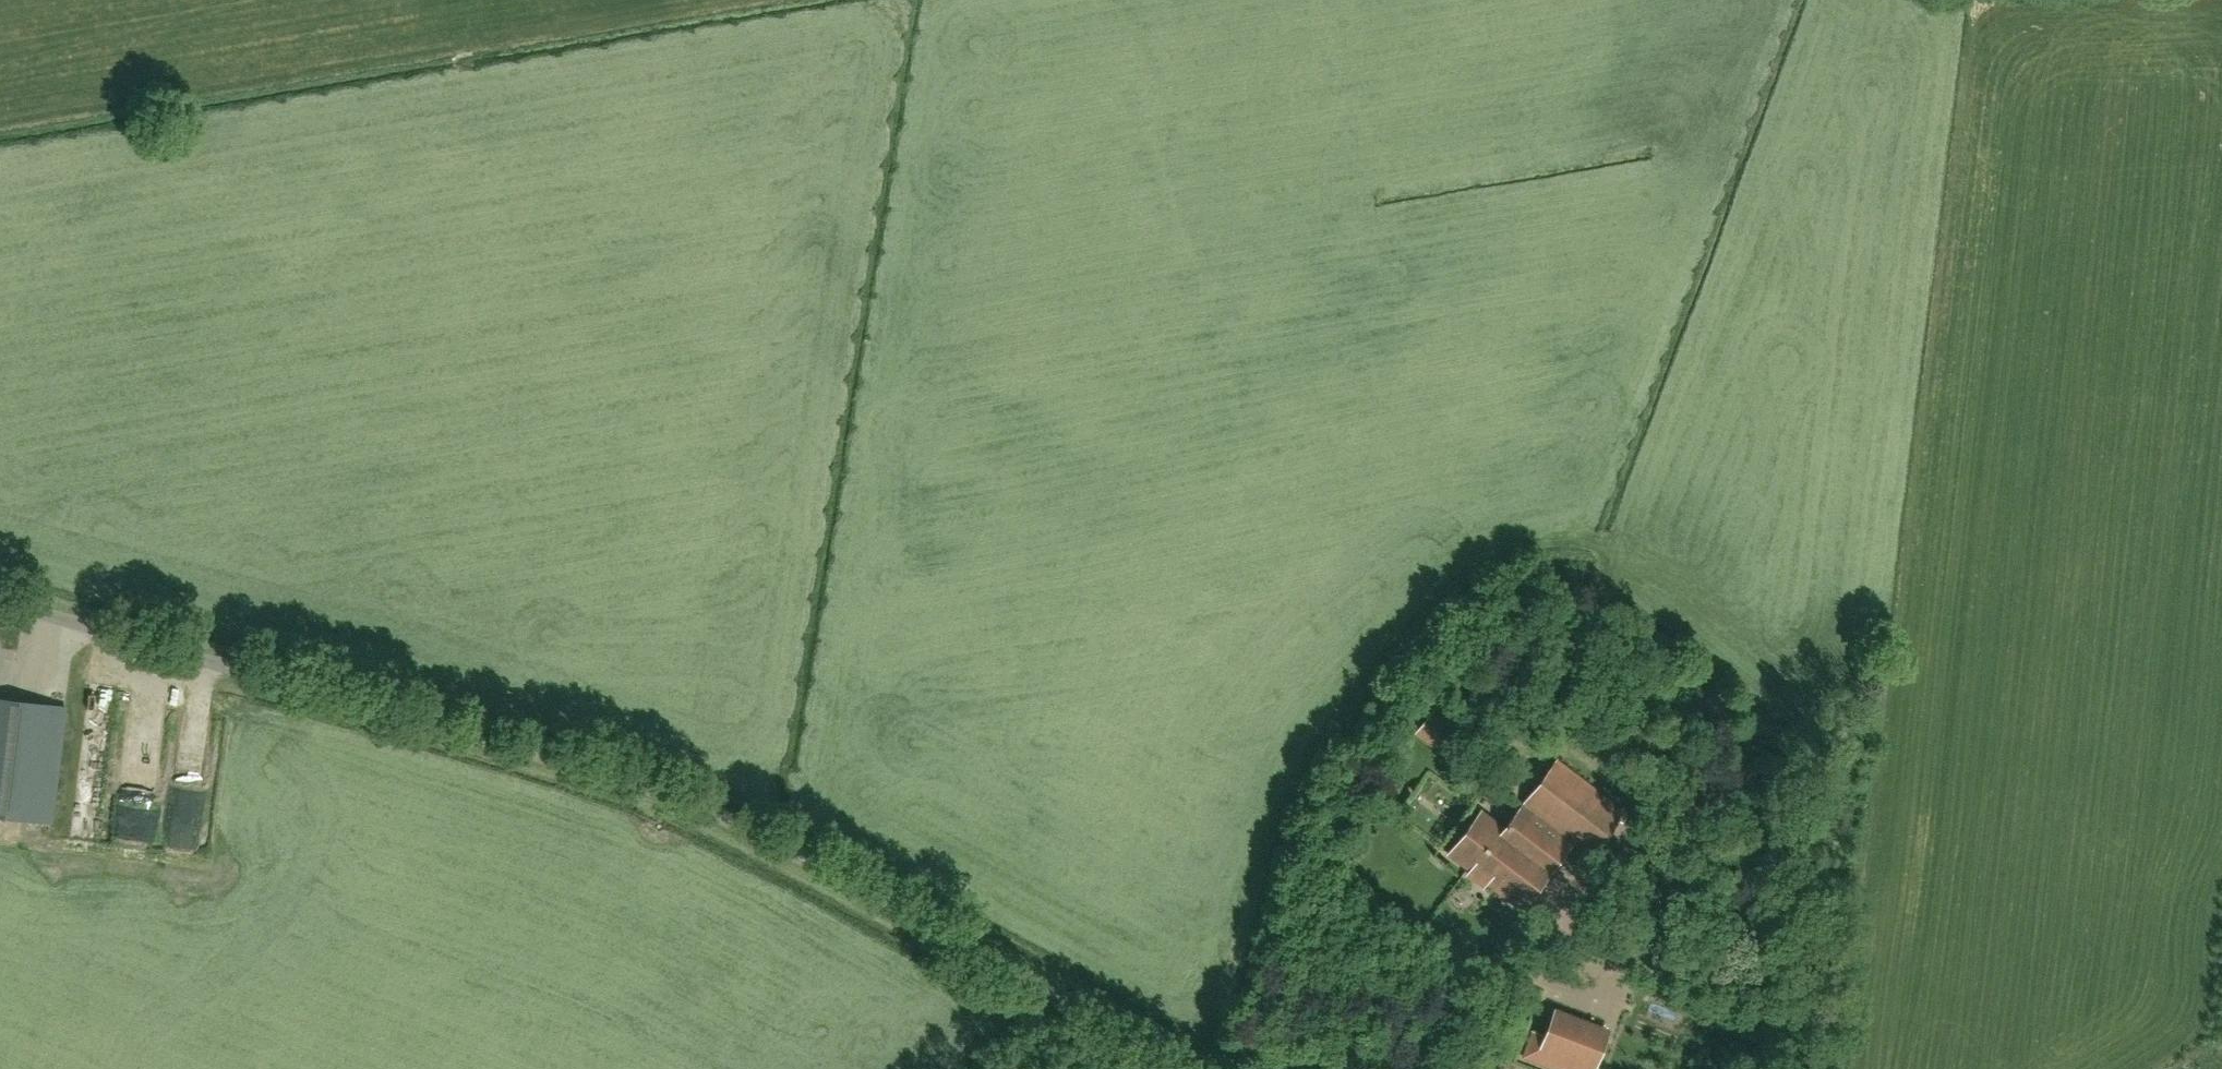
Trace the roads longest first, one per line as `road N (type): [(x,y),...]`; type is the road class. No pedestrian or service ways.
road 1 (unclassified): [(1249,1068),(1011,964),(867,884),(651,782),(0,590)]
road 2 (track): [(1209,1056),(1286,791),(1325,728),(1458,588),(1527,557)]

